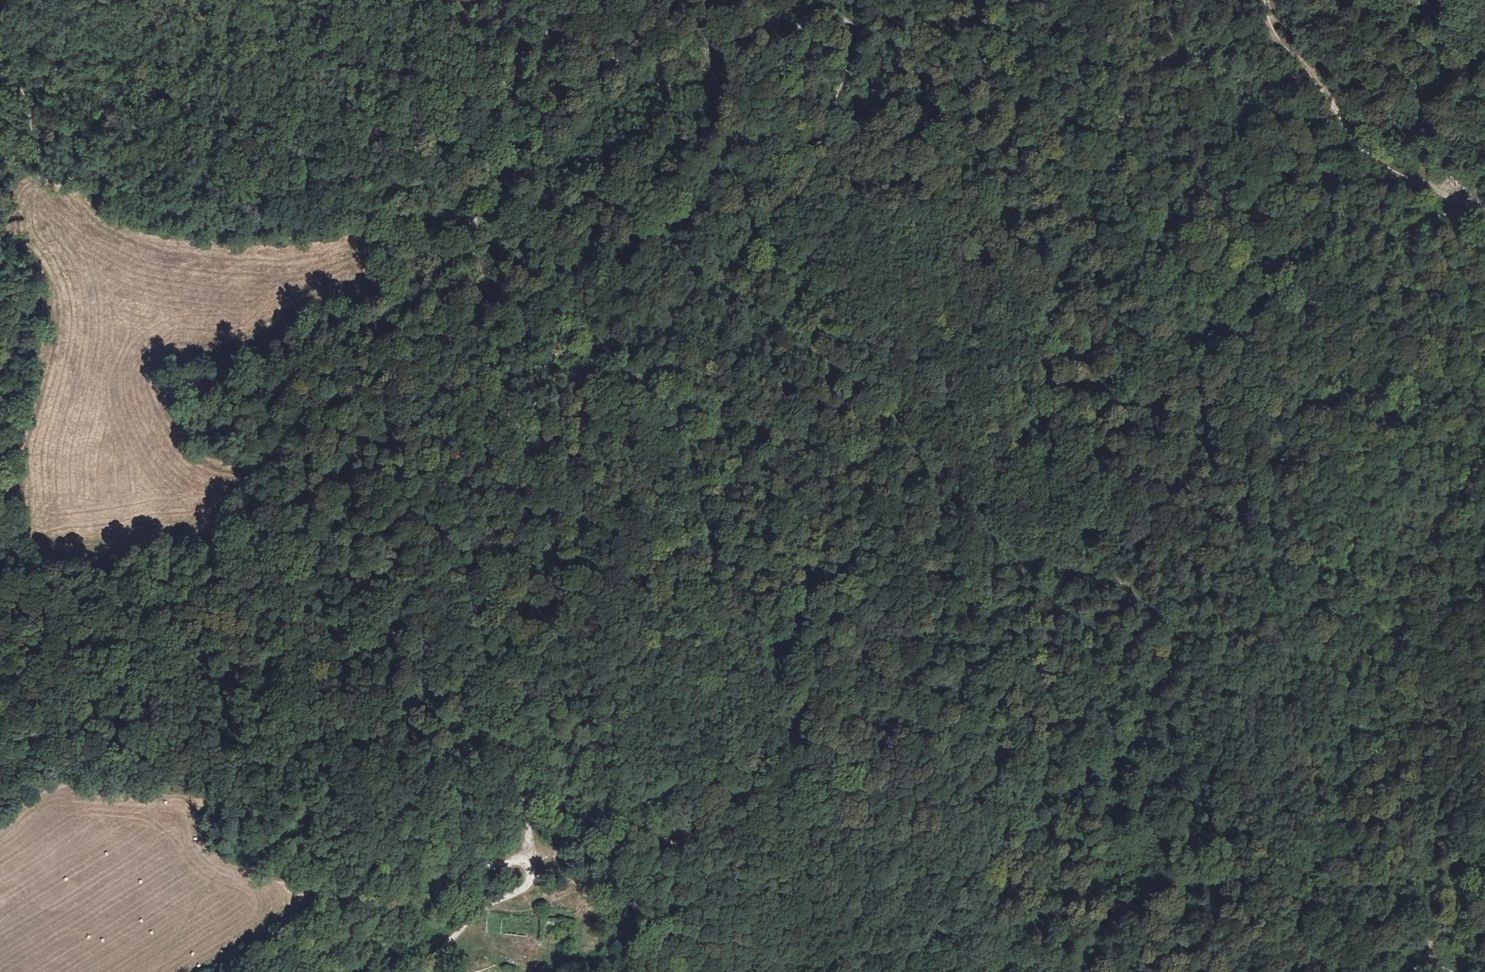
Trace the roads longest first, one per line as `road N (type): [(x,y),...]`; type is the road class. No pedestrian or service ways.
road 1 (track): [(498,83),(518,47),(551,29),(576,36),(655,86),(732,82),(782,65),(815,12),(839,15),(851,55),(831,123),(836,153),(857,175),(955,194),(985,214),(1027,263),(1291,283),(1477,205)]
road 2 (track): [(1074,971),(1028,929),(958,765),(858,667),(828,672),(785,785),(741,831),(720,842),(682,838),(528,859)]
road 3 (track): [(498,718),(489,668),(520,593),(555,537),(555,516),(536,452),(432,268),(423,237)]
road 4 (track): [(1484,208),(1423,185),(1358,146),(1279,38),(1266,0)]
road 5 (track): [(528,859),(424,880),(360,935),(268,971)]
road 6 (track): [(1414,966),(1368,969),(1257,941),(1220,946),(1177,971)]
road 7 (track): [(984,0),(1005,237)]
road 8 (track): [(423,237),(489,171),(501,133),(498,83)]
road 9 (track): [(419,971),(473,917),(523,889),(528,859)]
road 10 (track): [(528,859),(527,813),(498,718)]

